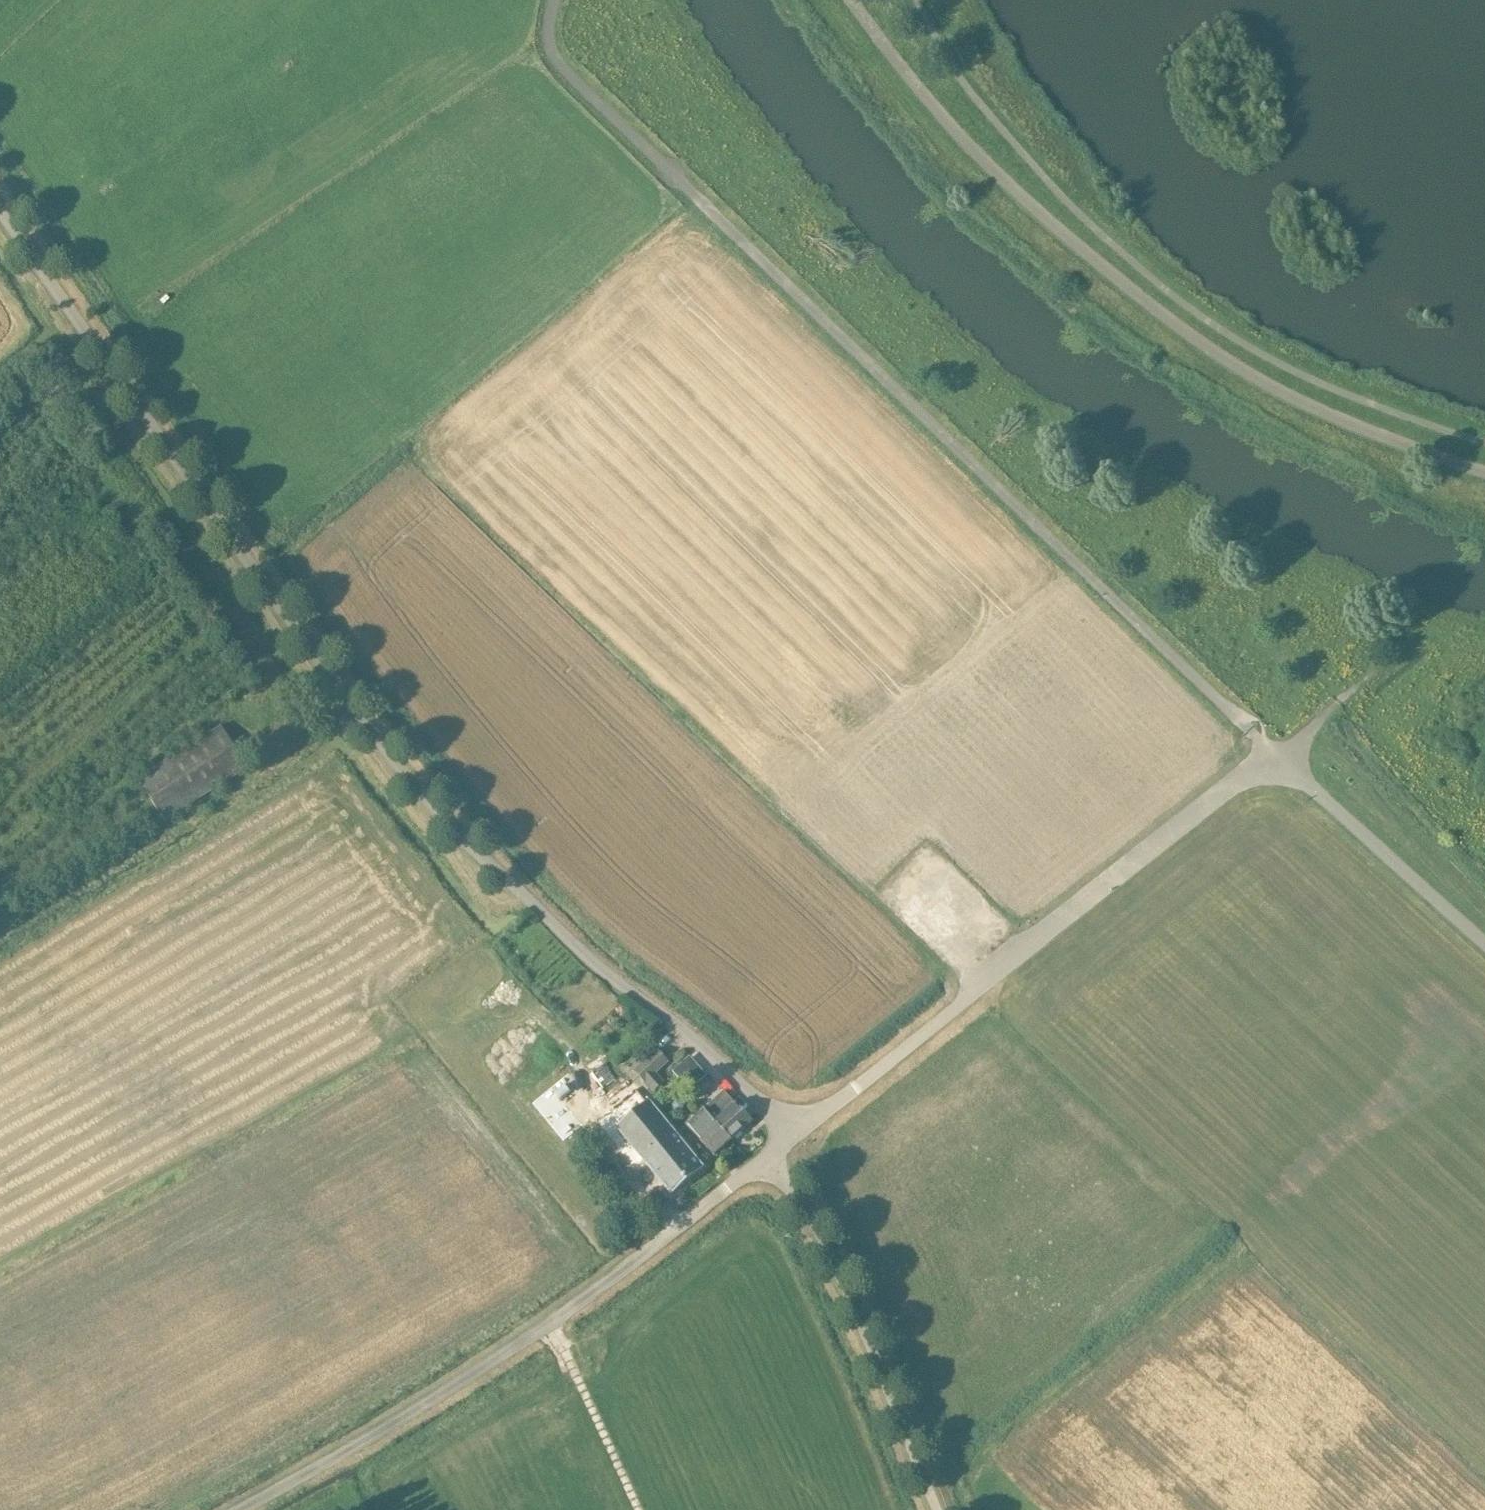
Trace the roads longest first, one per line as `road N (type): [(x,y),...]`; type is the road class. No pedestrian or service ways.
road 1 (unclassified): [(791,1135),(692,1038),(597,966),(445,819),(266,586),(0,208)]
road 2 (unclassified): [(1279,761),(563,69),(548,44),(555,0)]
road 3 (unclassified): [(238,1509),(550,1322),(767,1157)]
road 4 (unclassified): [(791,1135),(1237,781),(1279,761)]
road 5 (unclassified): [(938,1509),(836,1265),(767,1157)]
road 6 (unclassified): [(1484,944),(1279,761)]
road 7 (track): [(550,1322),(637,1509)]

